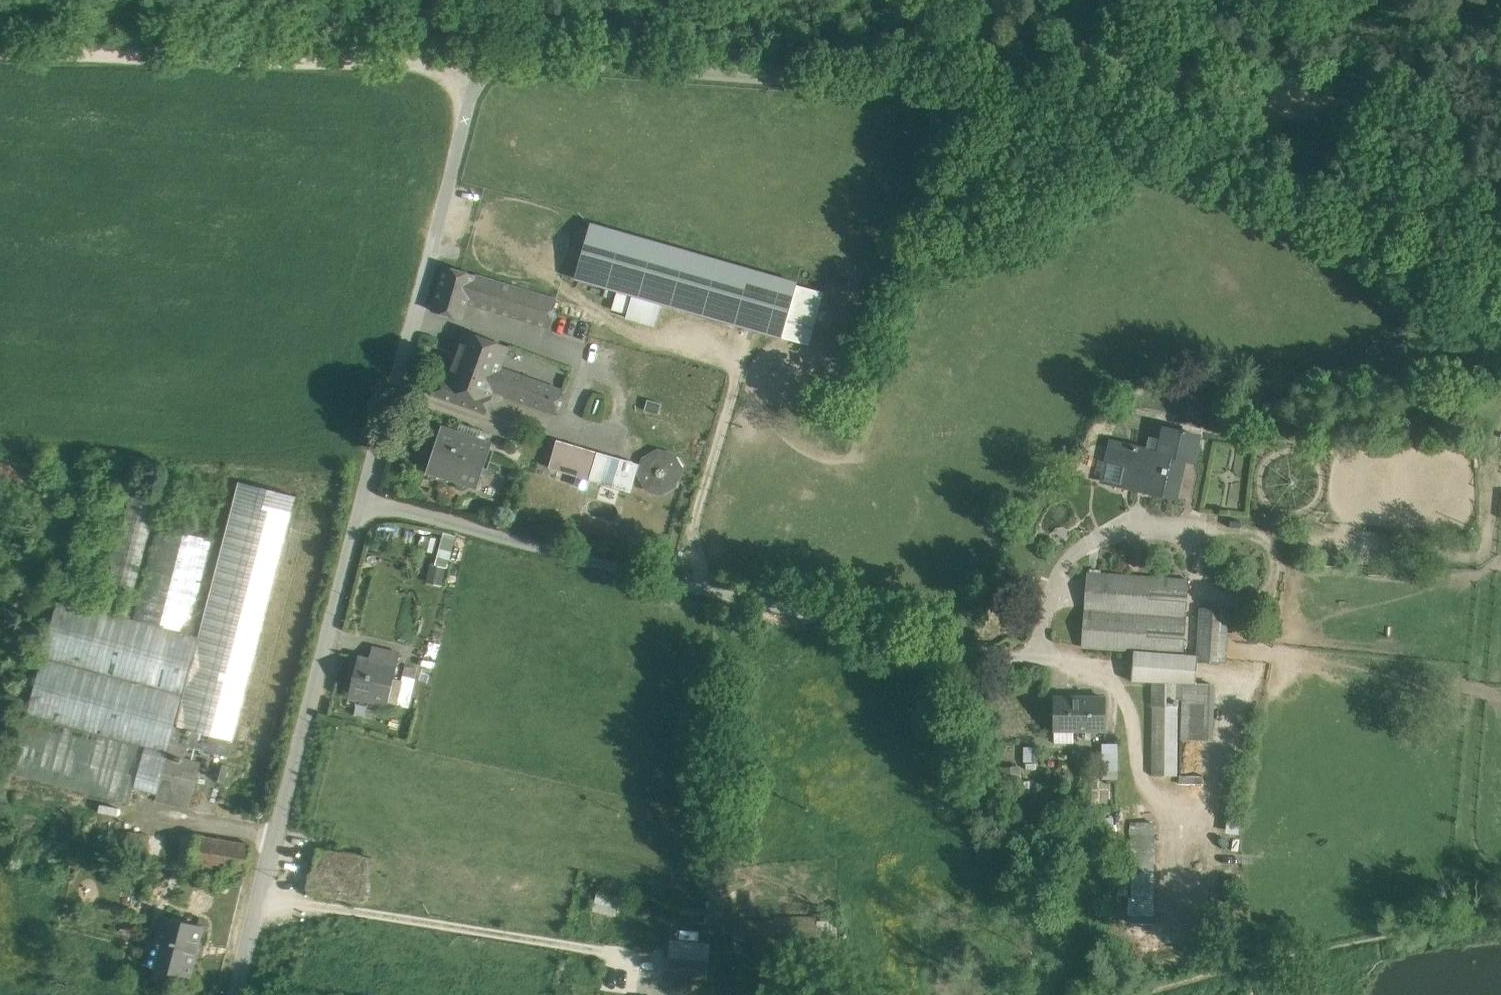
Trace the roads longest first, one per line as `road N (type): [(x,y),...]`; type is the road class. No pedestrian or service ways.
road 1 (residential): [(369,499),(1020,646)]
road 2 (track): [(438,60),(938,81),(1067,58)]
road 3 (residential): [(252,994),(262,918),(369,499)]
road 4 (residential): [(369,499),(485,62)]
road 5 (track): [(0,45),(438,60)]
road 6 (track): [(1067,58),(1167,63),(1500,106)]
road 7 (track): [(1067,58),(1208,0)]

